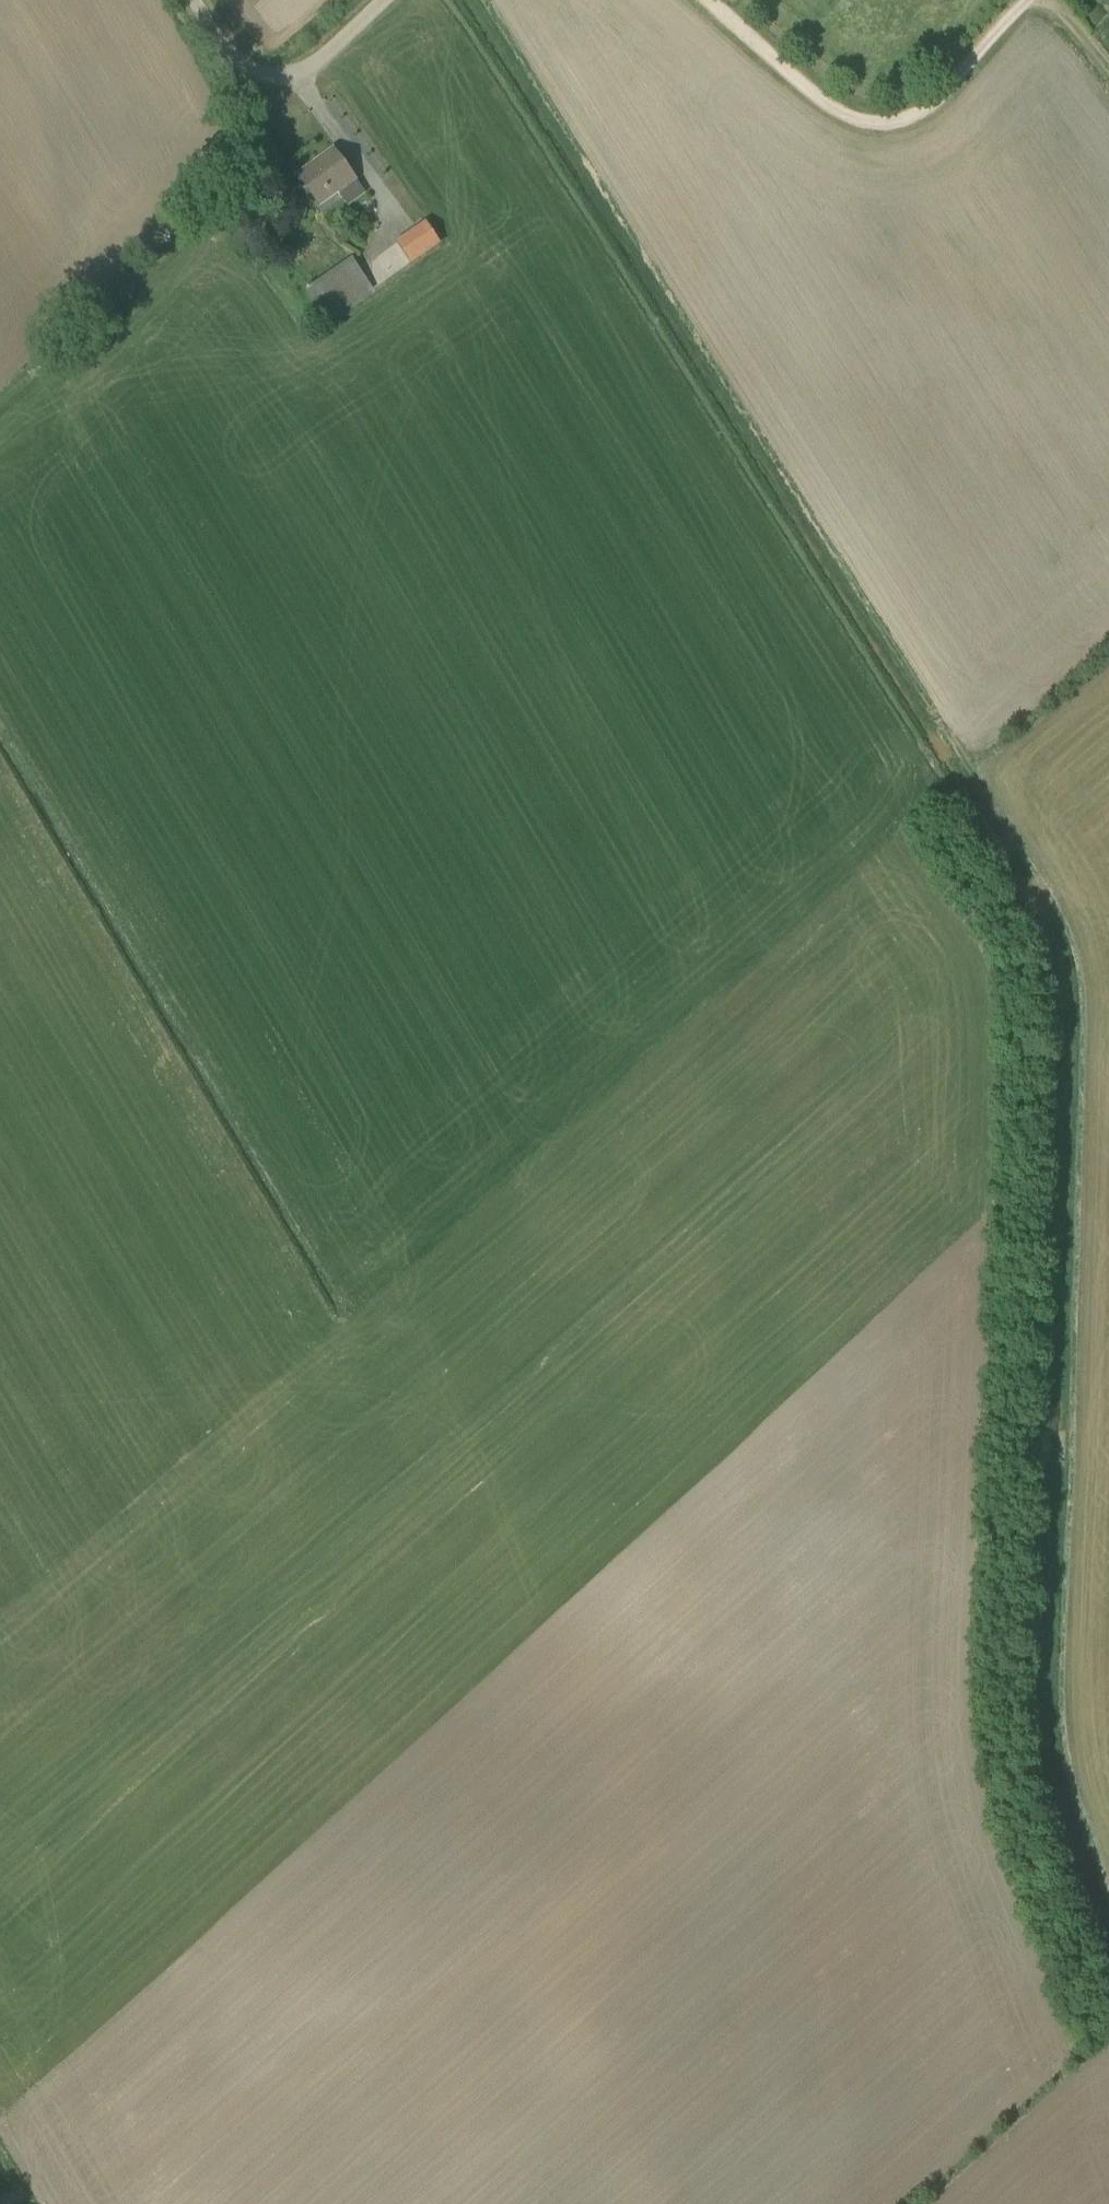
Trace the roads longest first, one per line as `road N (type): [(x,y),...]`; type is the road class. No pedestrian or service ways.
road 1 (unclassified): [(1026,0),(946,88),(889,122),(815,93),(706,0)]
road 2 (unclassified): [(384,0),(305,73),(283,77),(249,68),(211,33),(196,0)]

